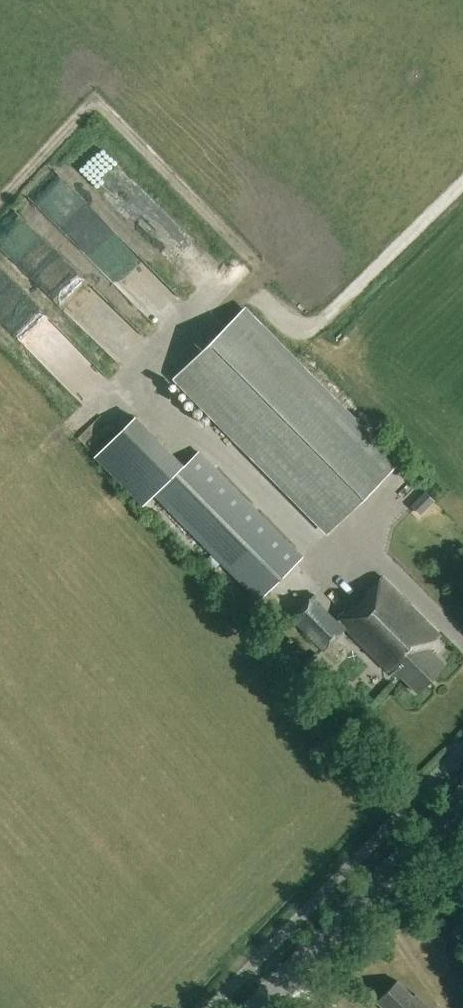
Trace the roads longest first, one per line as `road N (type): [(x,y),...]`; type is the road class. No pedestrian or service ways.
road 1 (track): [(141,374),(227,281),(289,328),(303,328),(462,181)]
road 2 (primary): [(258,1007),(462,800)]

